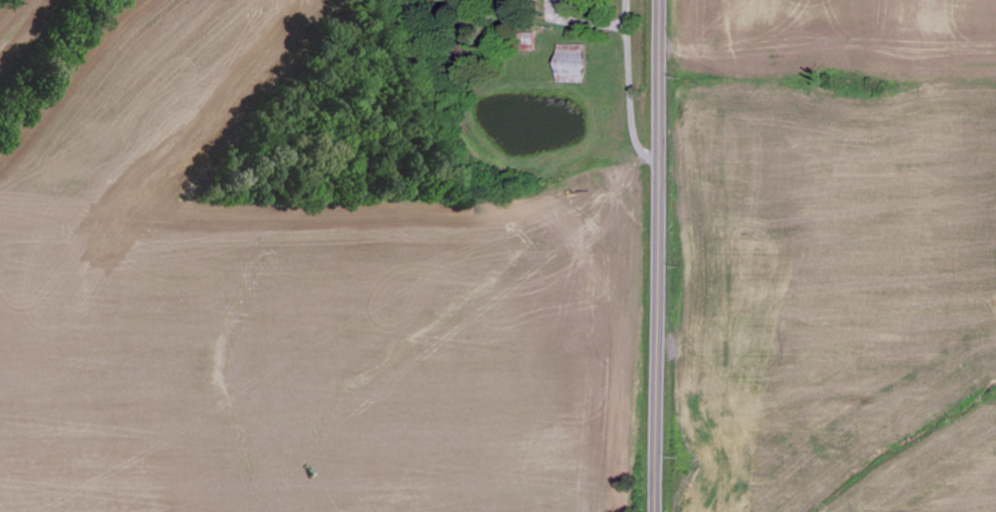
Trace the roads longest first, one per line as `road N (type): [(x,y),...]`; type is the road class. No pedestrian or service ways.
road 1 (secondary): [(657,511),(660,0)]

